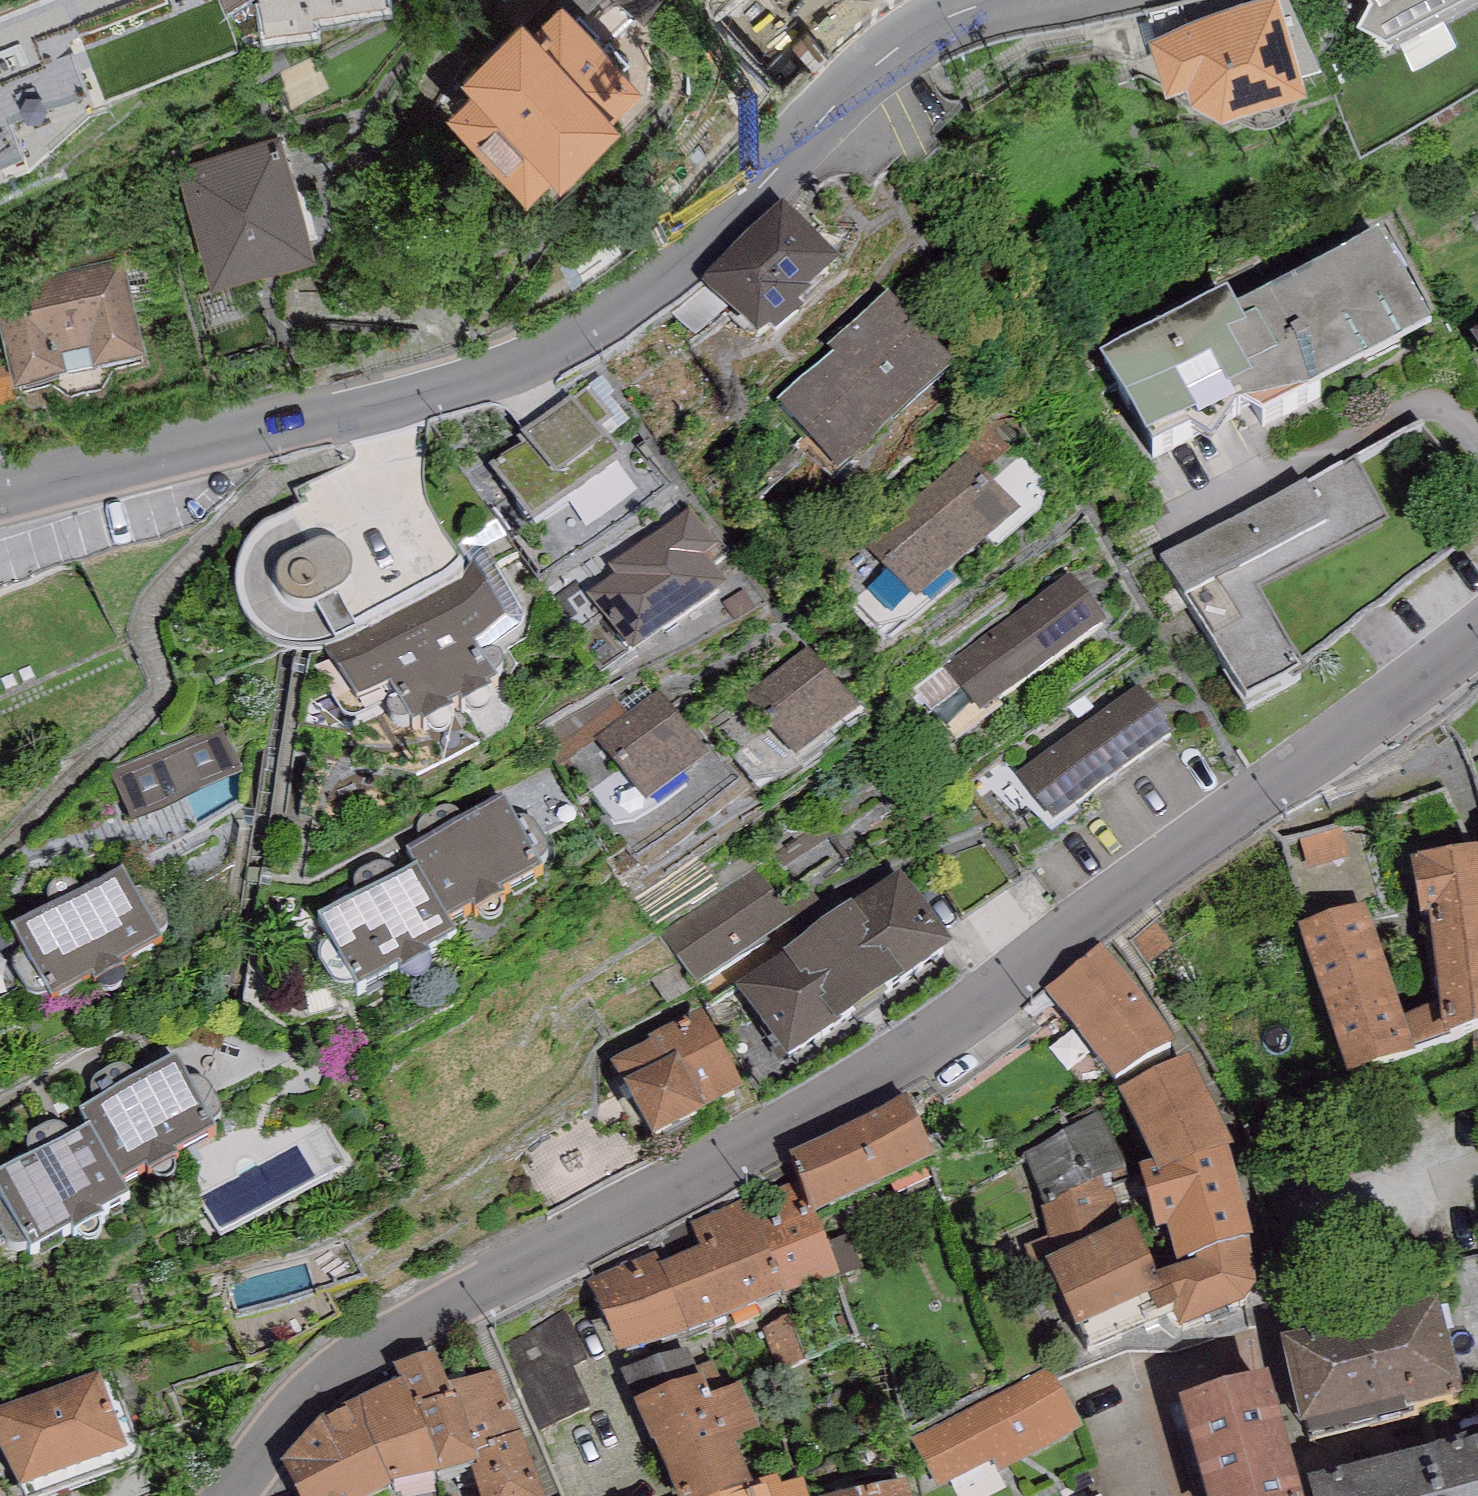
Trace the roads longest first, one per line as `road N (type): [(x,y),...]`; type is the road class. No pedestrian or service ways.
road 1 (secondary): [(230,1495),(322,1387),(392,1327),(745,1148),(939,1036),(1104,905),(1301,770),(1477,634)]
road 2 (secondary): [(987,0),(903,39),(712,237),(631,303),(521,368),(0,494)]

